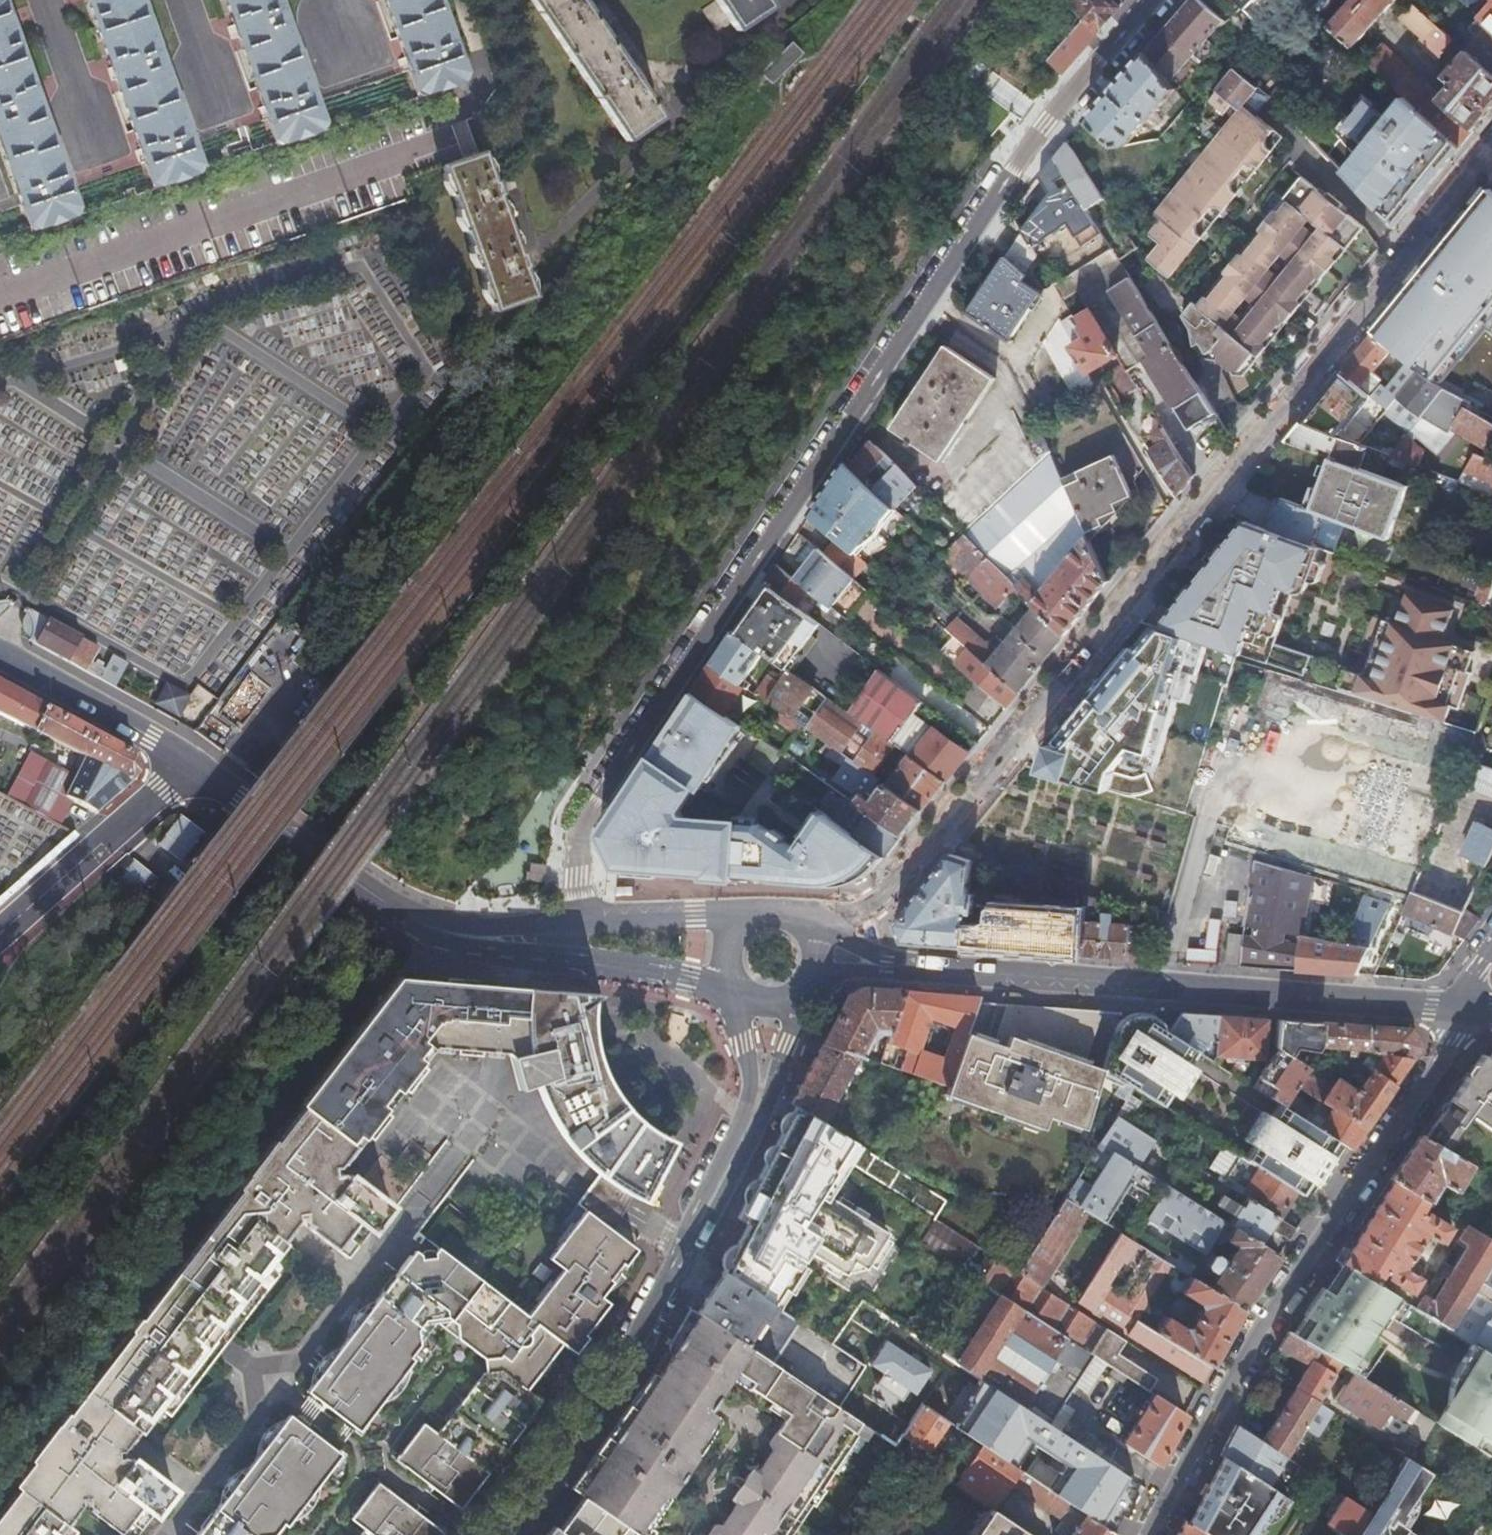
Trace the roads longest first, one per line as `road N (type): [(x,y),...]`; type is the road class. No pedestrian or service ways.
road 1 (residential): [(578,924),(588,816),(1013,170),(1161,0)]
road 2 (residential): [(1491,147),(916,870),(875,906),(811,926)]
road 3 (tertiary): [(1459,1007),(822,962)]
road 4 (residential): [(1147,1534),(1264,1318),(1446,1041),(1459,1007)]
road 5 (residential): [(703,1222),(626,1350),(491,1534)]
road 6 (tertiary): [(409,912),(507,967),(732,985)]
road 7 (tertiary): [(409,912),(190,762)]
road 8 (residential): [(0,932),(190,762)]
road 9 (residential): [(703,1222),(771,1098),(808,991)]
road 10 (residential): [(744,998),(746,1121),(703,1222)]
road 11 (tertiary): [(190,762),(0,651)]
road 12 (tertiary): [(578,924),(472,929),(409,912)]
road 13 (tertiary): [(748,915),(578,924)]

